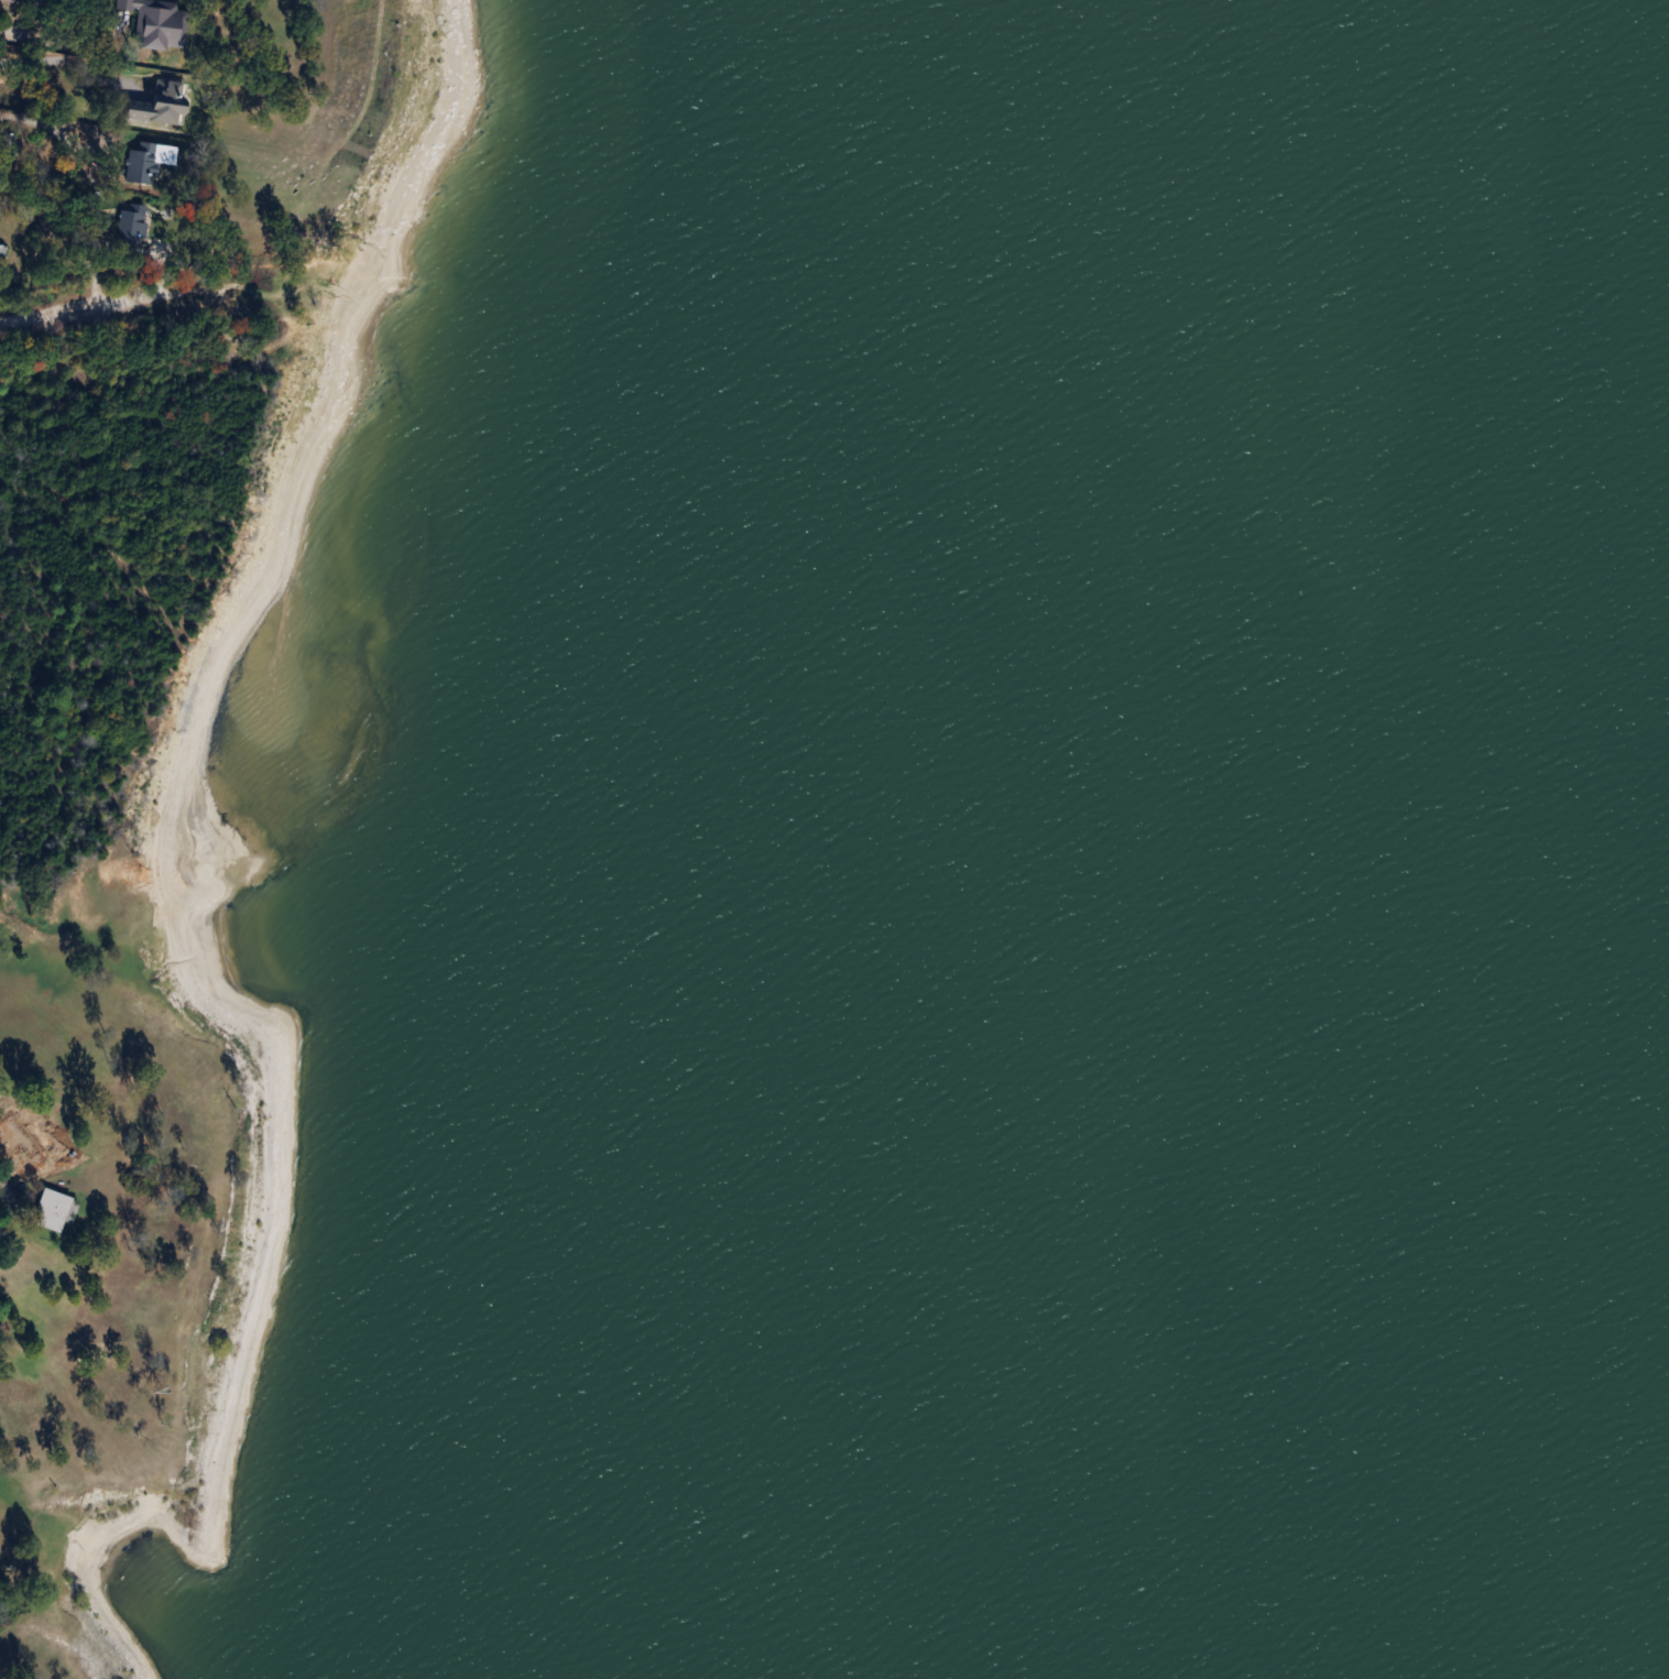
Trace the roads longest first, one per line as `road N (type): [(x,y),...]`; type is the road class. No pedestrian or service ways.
road 1 (residential): [(175,292),(0,326)]

